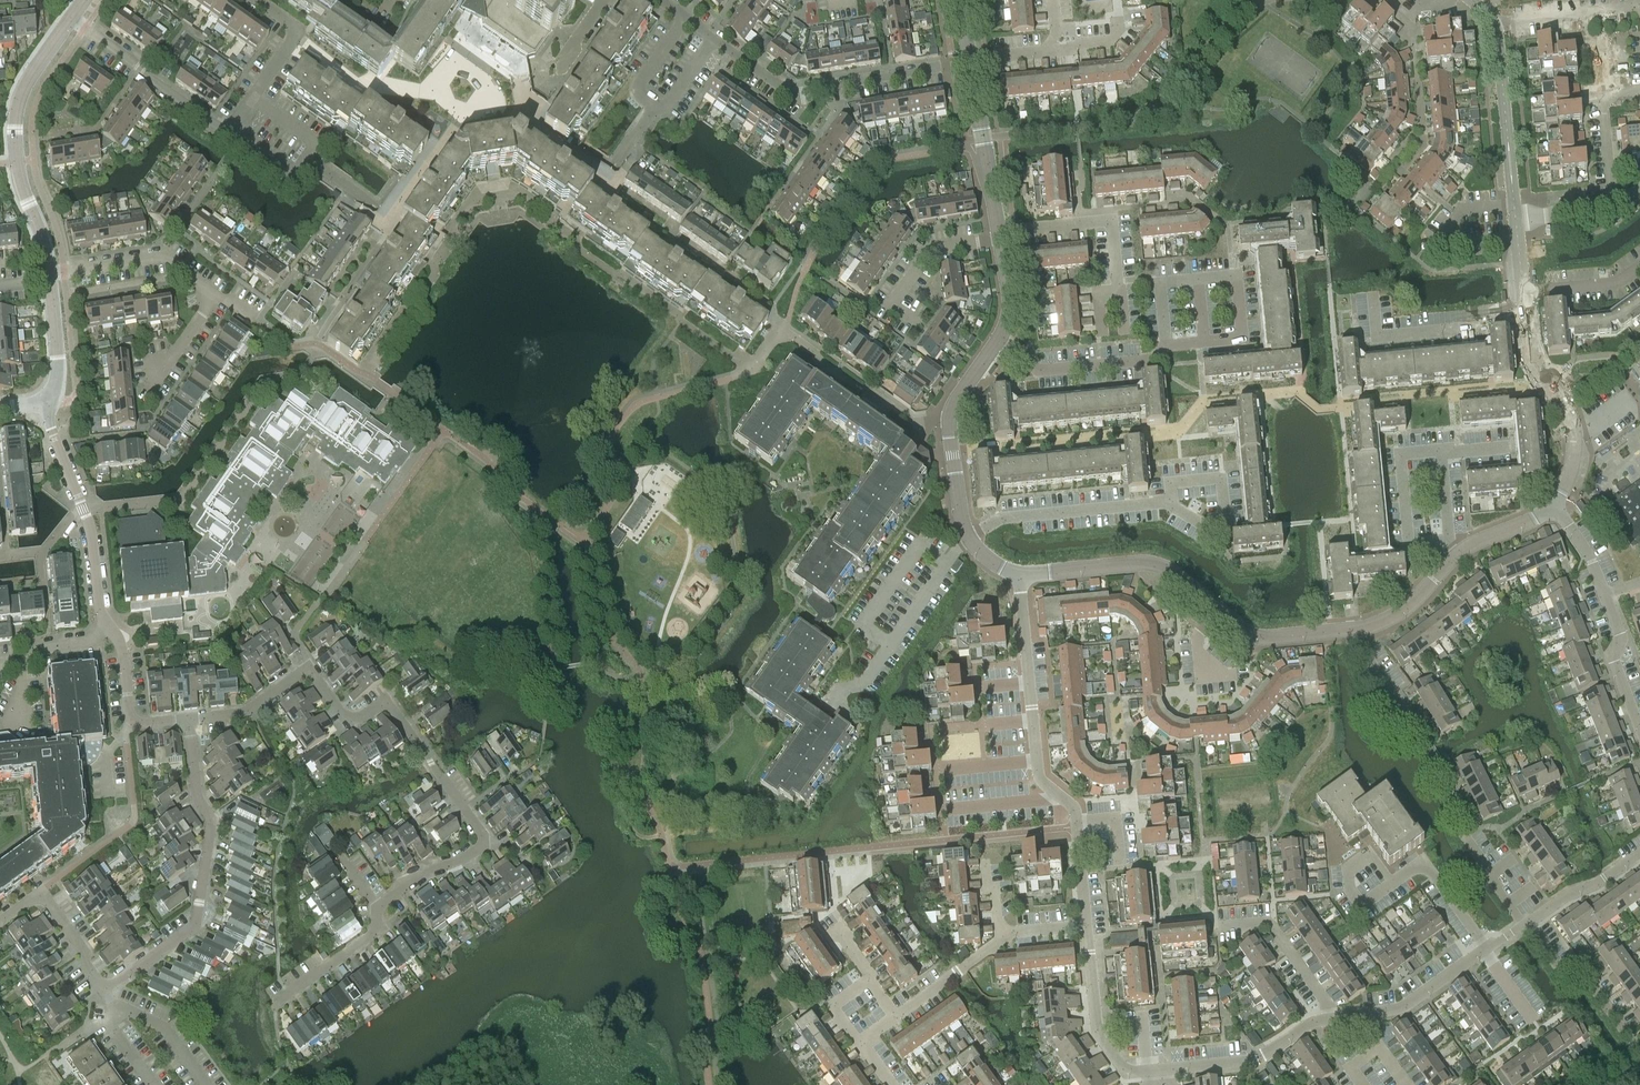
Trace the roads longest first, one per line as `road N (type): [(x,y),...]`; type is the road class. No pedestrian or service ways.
road 1 (residential): [(275,1006),(373,934),(379,910),(402,888),(469,853),(482,837),(392,708),(348,717),(308,669),(253,710),(189,720)]
road 2 (residential): [(1359,630),(1260,639),(1153,565),(1020,576)]
road 3 (residential): [(107,986),(196,921),(212,819),(199,798),(189,720)]
road 4 (residential): [(970,60),(791,94),(716,41)]
road 5 (tertiary): [(47,275),(21,186),(16,126),(34,70),(70,20)]
road 6 (residential): [(1080,822),(1039,773),(1020,576)]
road 7 (residential): [(109,626),(91,534),(45,401)]
road 8 (residential): [(970,540),(950,425),(958,400),(999,341)]
road 9 (residential): [(716,41),(664,112),(634,89),(685,18)]
road 10 (residential): [(970,540),(1004,519),(1172,502)]
road 11 (residential): [(1551,509),(1574,471),(1574,430),(1535,363),(1525,319)]
road 12 (residential): [(70,20),(228,133)]
road 13 (residential): [(228,133),(296,173),(308,160),(313,143),(251,99)]
road 14 (residential): [(1374,300),(1377,337),(1525,319)]
road 15 (residential): [(999,341),(1038,370),(1151,360),(1168,345)]
road 16 (residential): [(1119,291),(1112,219),(1001,234)]
road 17 (residential): [(47,275),(169,258),(217,295)]
road 18 (residential): [(1153,1070),(1127,1071),(1098,1033),(1089,925)]
road 19 (residential): [(1514,203),(1496,26)]
road 20 (residential): [(1001,234),(970,60)]
road 21 (residential): [(1637,1053),(1579,970),(1559,968),(1526,925)]
road 22 (residential): [(1330,1019),(1250,1061),(1166,1070)]
road 23 (residential): [(1449,542),(1406,546),(1398,456),(1439,452)]
road 24 (residential): [(918,323),(892,305),(930,249),(1001,234)]
road 25 (residential): [(1517,236),(1444,242),(1443,228),(1467,207),(1514,203)]
road 26 (residential): [(1220,927),(1269,922),(1327,1002),(1330,1019)]
road 27 (residential): [(0,922),(43,895),(97,982),(107,986)]
road 28 (residential): [(1172,502),(1206,526),(1226,523),(1220,479),(1171,484)]
road 29 (residential): [(946,564),(917,551),(869,616),(865,626),(891,644)]
road 30 (residential): [(1612,208),(1603,91),(1639,88)]
road 31 (residential): [(1639,13),(1631,5),(1590,9),(1496,26)]
road 32 (residential): [(1484,950),(1422,863),(1392,883)]
road 33 (residential): [(1207,341),(1246,337),(1240,277),(1201,281)]
road 34 (residential): [(1639,729),(1604,596)]
road 35 (residential): [(1526,925),(1639,853)]
road 36 (residential): [(1372,1013),(1403,1008),(1484,950)]
road 37 (residential): [(251,99),(295,38),(290,24),(257,0)]
road 38 (tertiary): [(45,401),(58,371),(47,275)]
road 39 (residential): [(1523,292),(1616,283),(1639,266)]
road 40 (residential): [(1359,630),(1407,608),(1455,559)]

